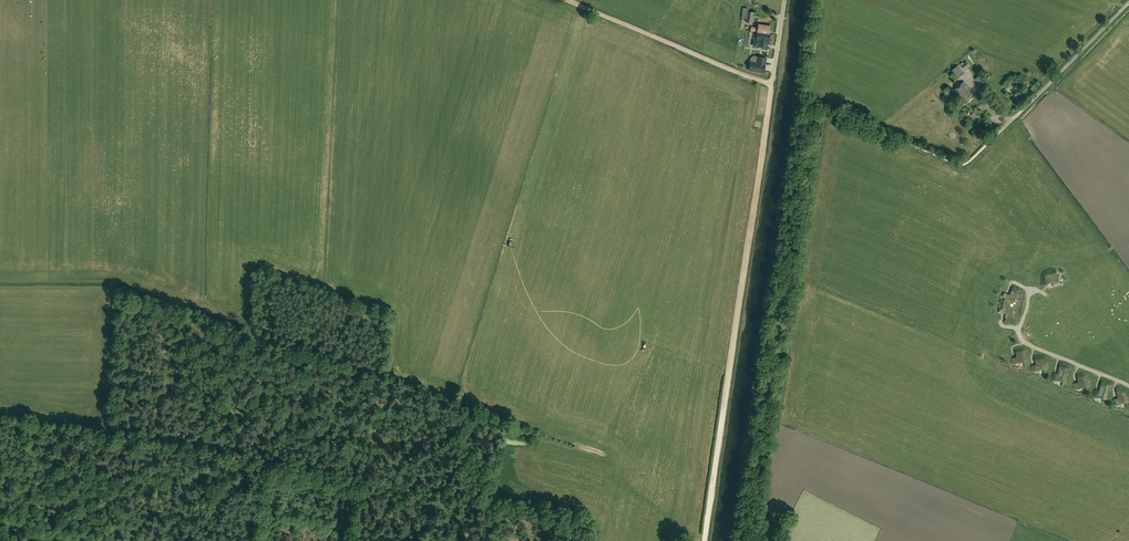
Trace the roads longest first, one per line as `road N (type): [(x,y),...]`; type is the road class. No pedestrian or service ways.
road 1 (track): [(705,540),(772,86),(567,0)]
road 2 (track): [(734,540),(814,0)]
road 3 (track): [(1007,126),(960,165),(811,99)]
road 4 (track): [(1007,126),(1128,5)]
road 5 (track): [(128,540),(0,518)]

